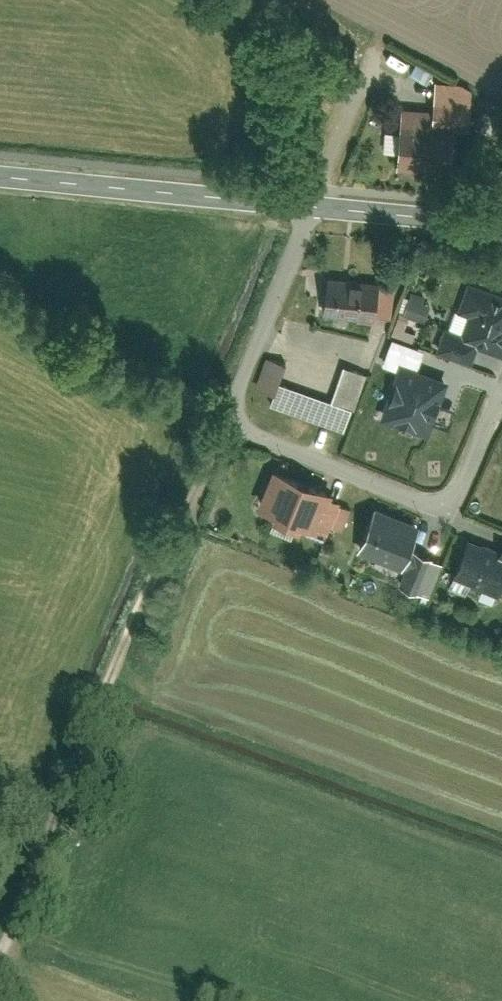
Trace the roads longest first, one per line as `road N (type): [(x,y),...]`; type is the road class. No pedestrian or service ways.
road 1 (track): [(232,397),(0,960)]
road 2 (residential): [(311,207),(232,397),(236,422),(419,504),(450,501),(501,396)]
road 3 (tertiary): [(311,207),(0,179)]
road 4 (tertiary): [(501,225),(311,207)]

